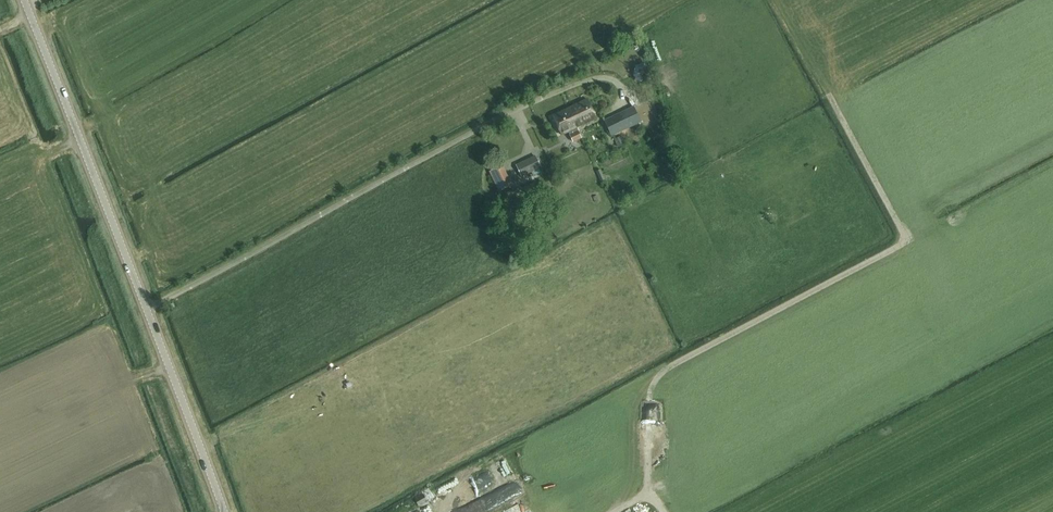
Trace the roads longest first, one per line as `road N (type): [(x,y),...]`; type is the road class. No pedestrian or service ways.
road 1 (tertiary): [(224,511),(24,0)]

